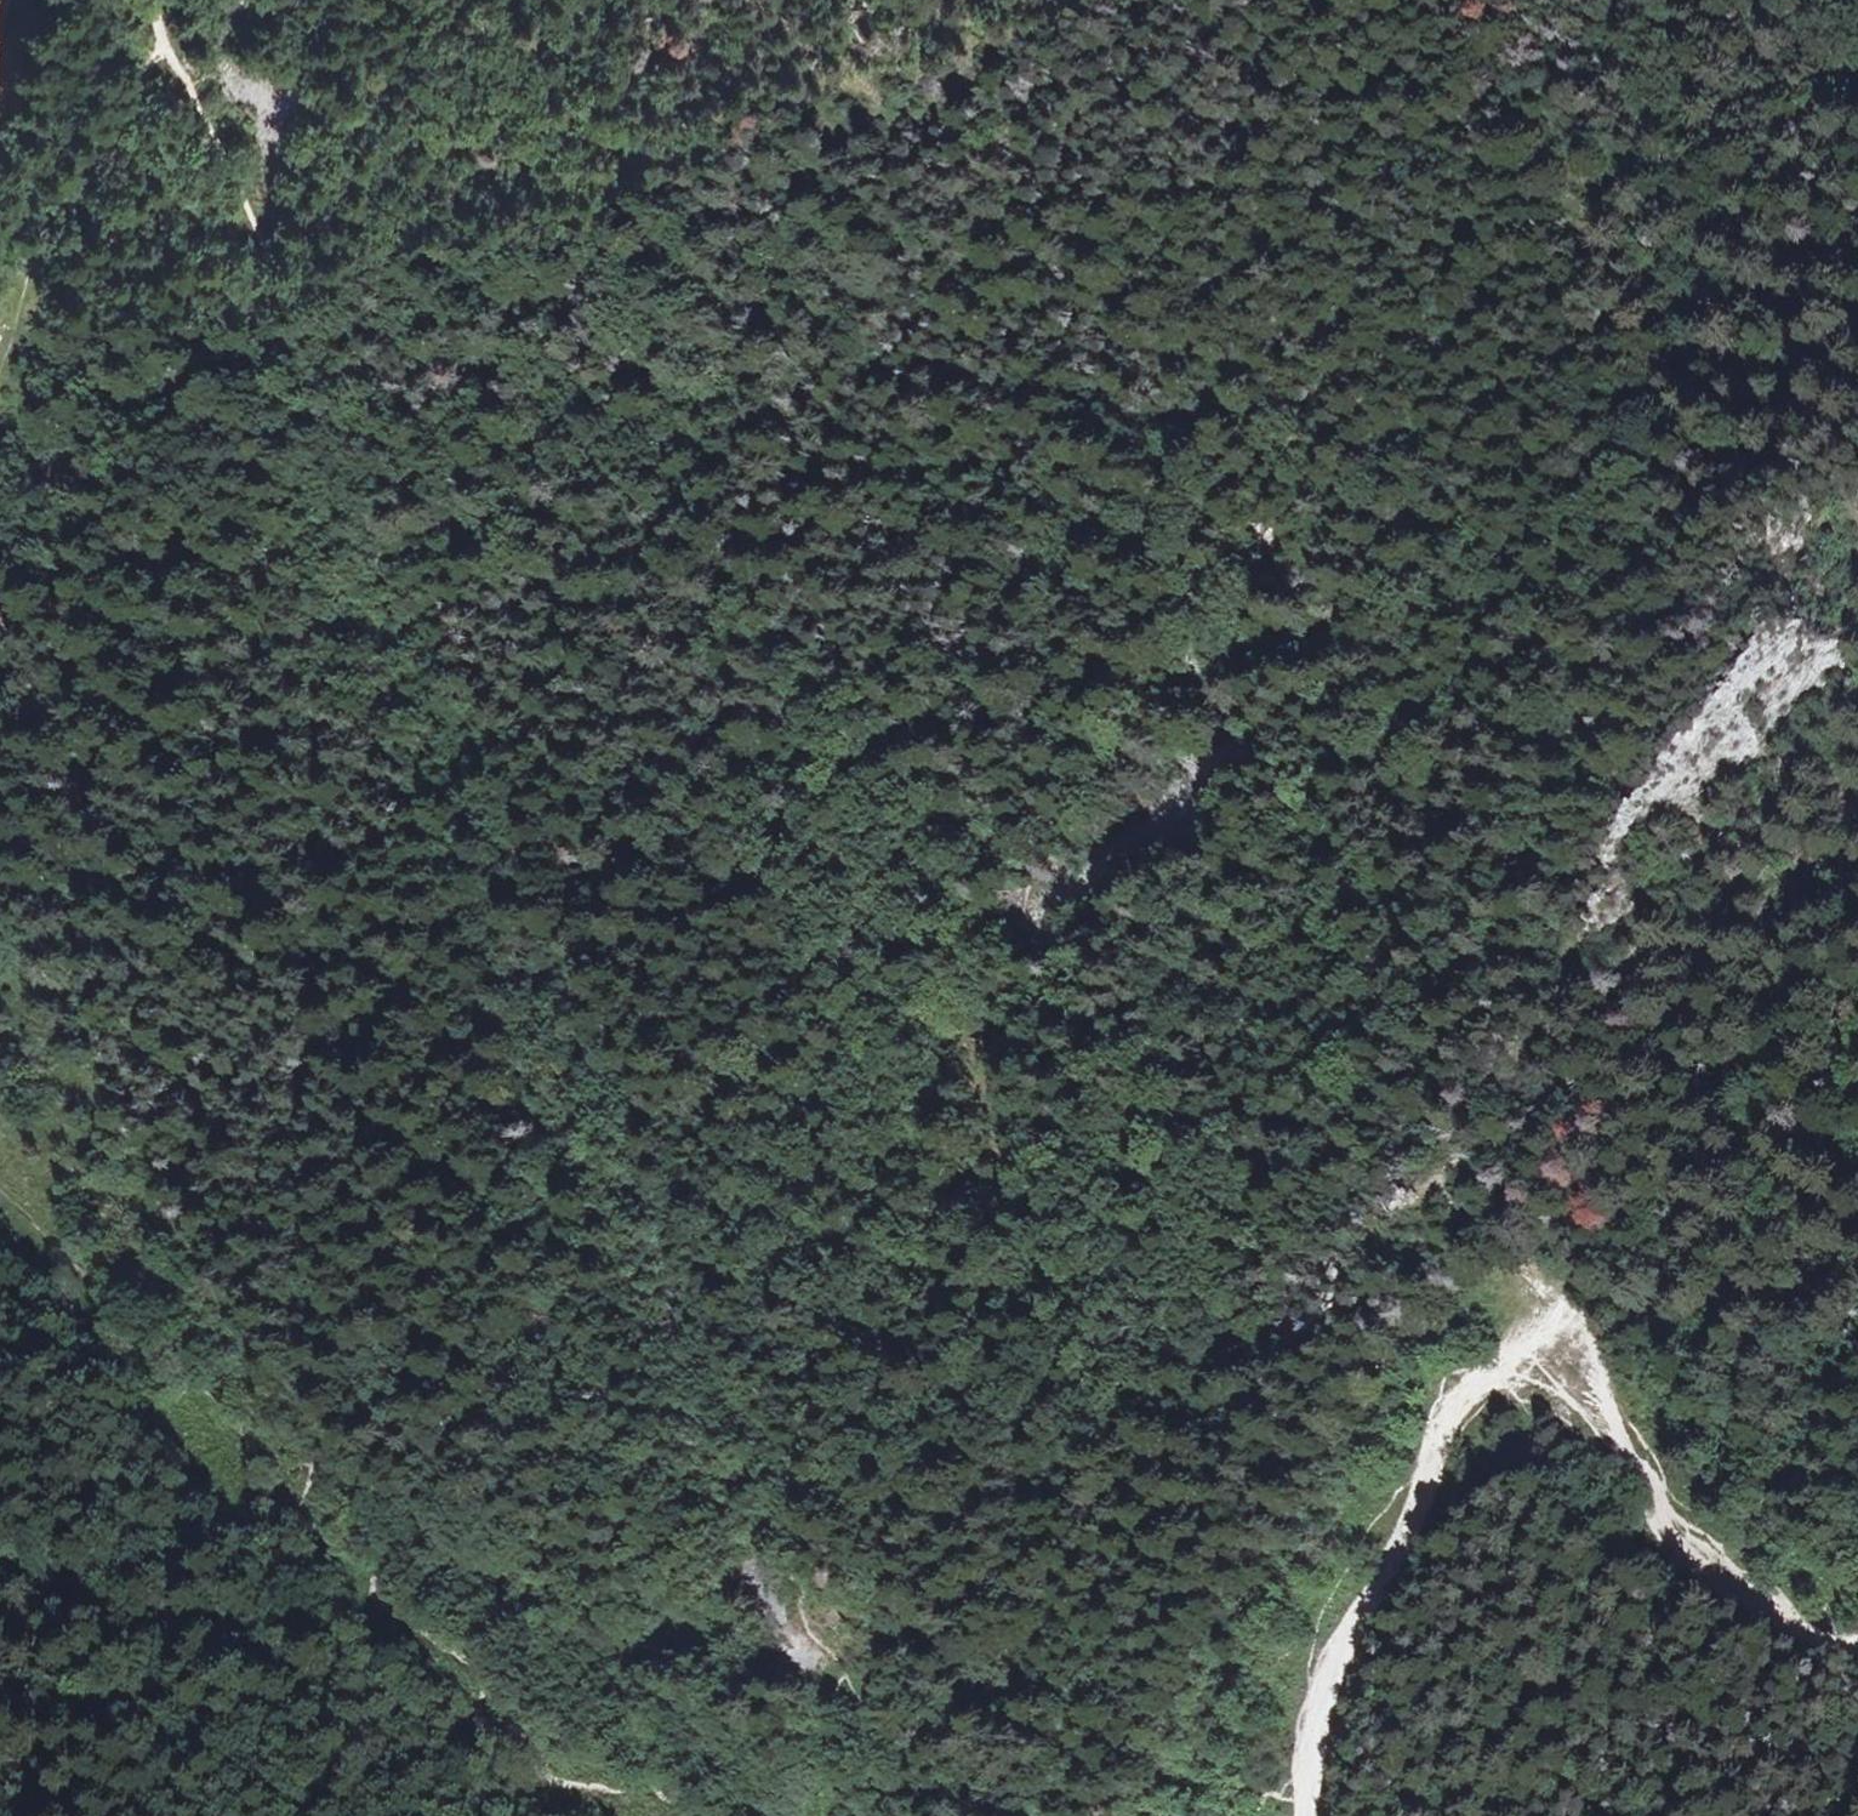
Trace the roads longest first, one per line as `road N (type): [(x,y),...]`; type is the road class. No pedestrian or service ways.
road 1 (track): [(1528,1360),(1484,1369),(1449,1415),(1404,1536),(1343,1642),(1323,1701),(1306,1815)]
road 2 (track): [(1857,1632),(1736,1582),(1669,1526),(1569,1371),(1528,1360)]

